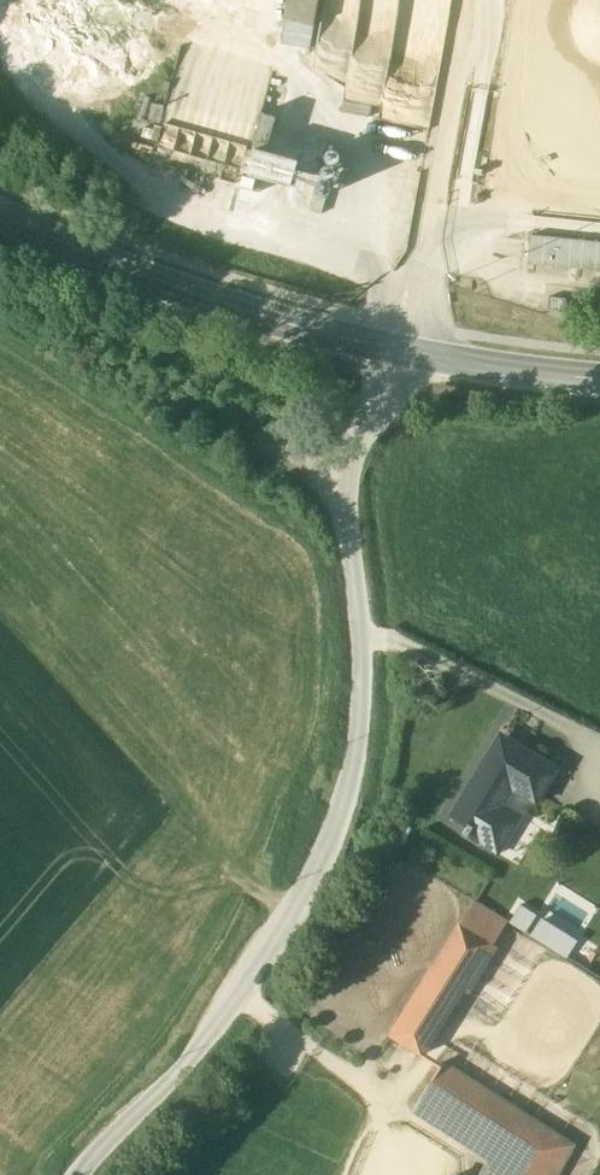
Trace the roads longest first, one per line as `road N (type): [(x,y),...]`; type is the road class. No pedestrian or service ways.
road 1 (tertiary): [(0,215),(142,280),(297,333),(402,357),(599,381)]

